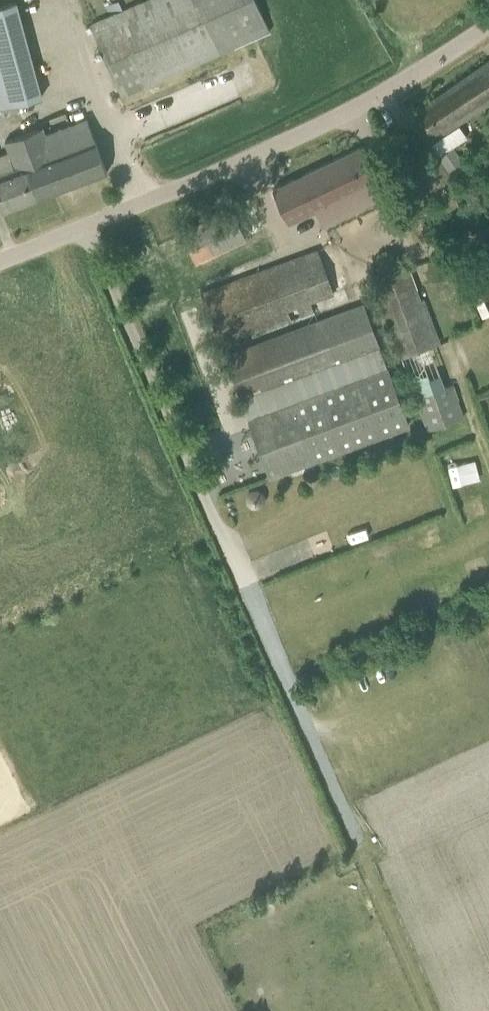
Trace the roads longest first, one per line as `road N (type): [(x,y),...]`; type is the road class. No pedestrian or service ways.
road 1 (unclassified): [(0,258),(298,138),(378,97),(488,23)]

